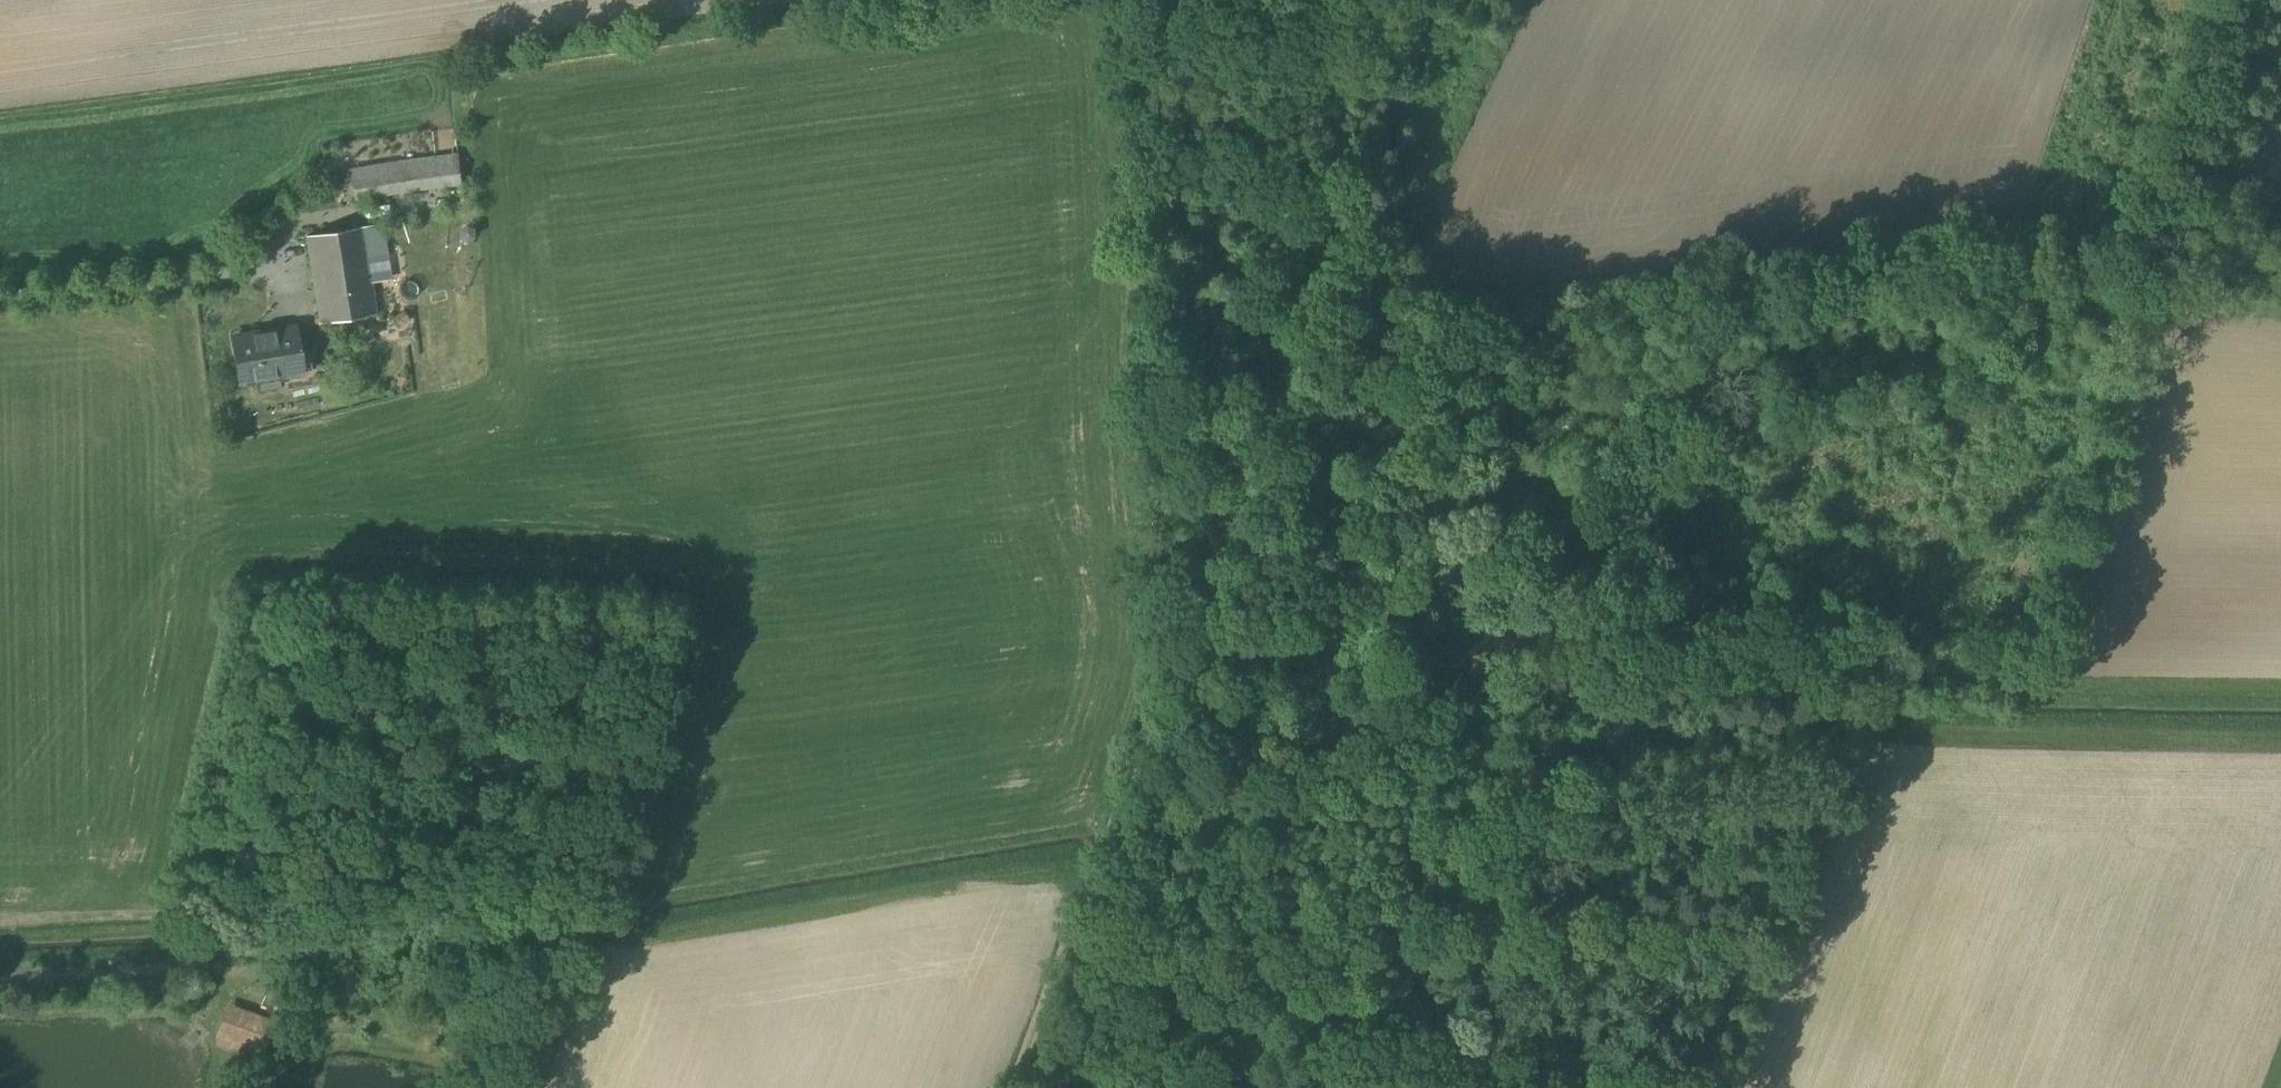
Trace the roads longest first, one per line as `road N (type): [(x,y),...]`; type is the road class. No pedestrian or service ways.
road 1 (track): [(0,925),(163,917)]

